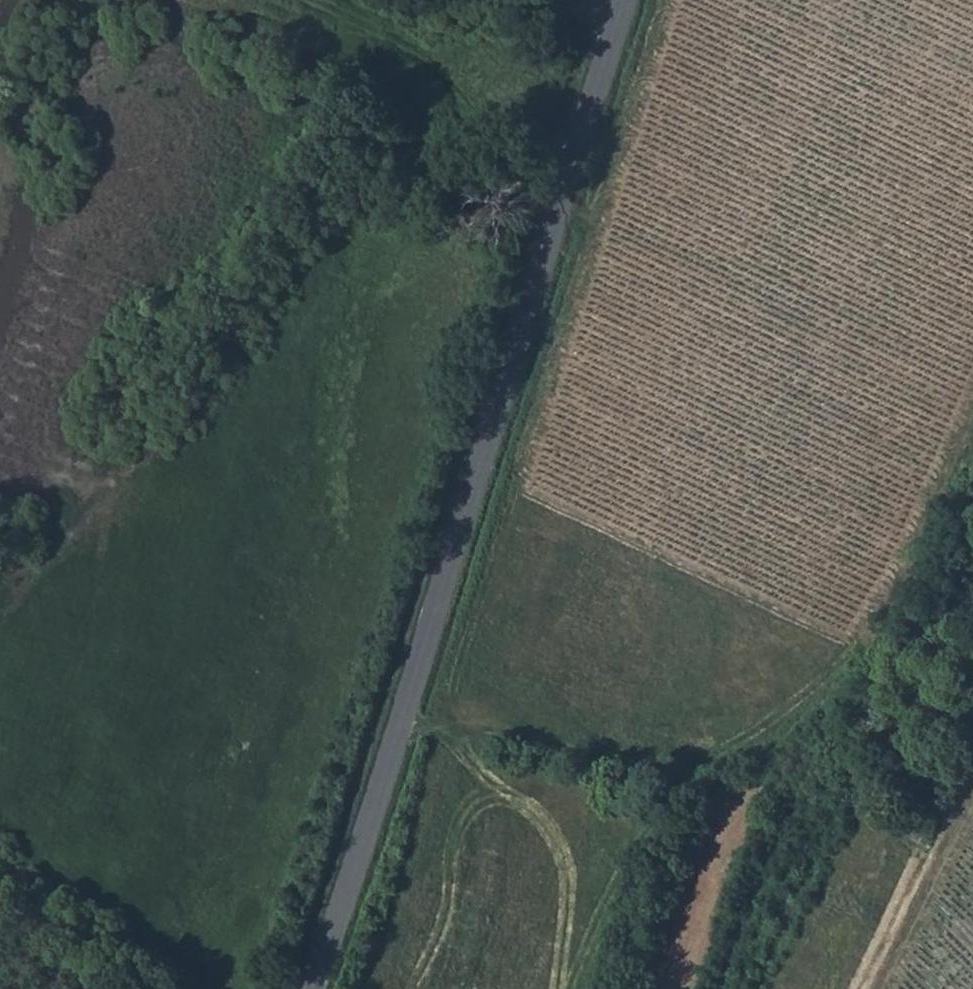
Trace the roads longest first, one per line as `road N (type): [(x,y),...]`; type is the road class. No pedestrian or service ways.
road 1 (tertiary): [(312,988),(626,0)]
road 2 (track): [(896,988),(972,832)]

